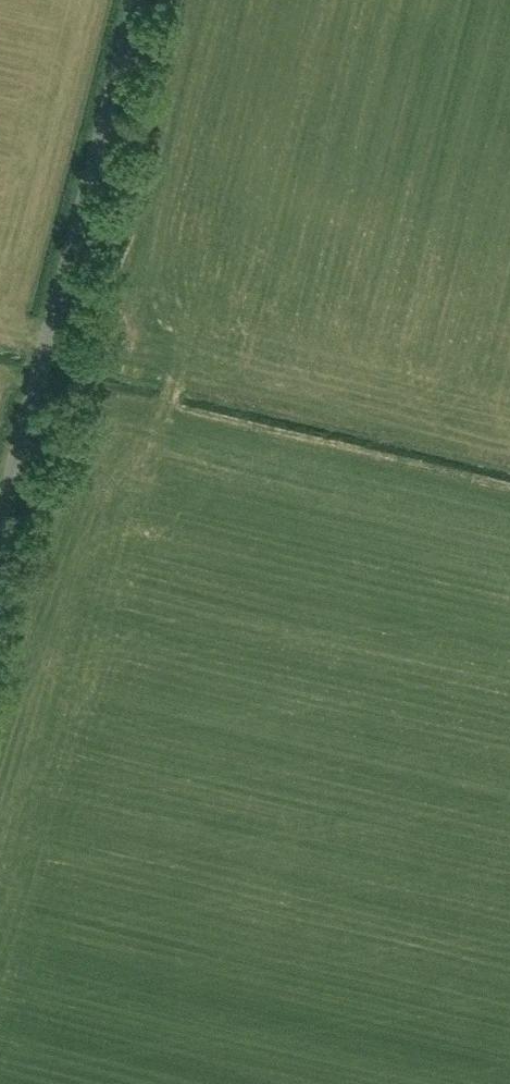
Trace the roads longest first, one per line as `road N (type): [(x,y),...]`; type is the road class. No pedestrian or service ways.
road 1 (unclassified): [(0,514),(134,0)]

